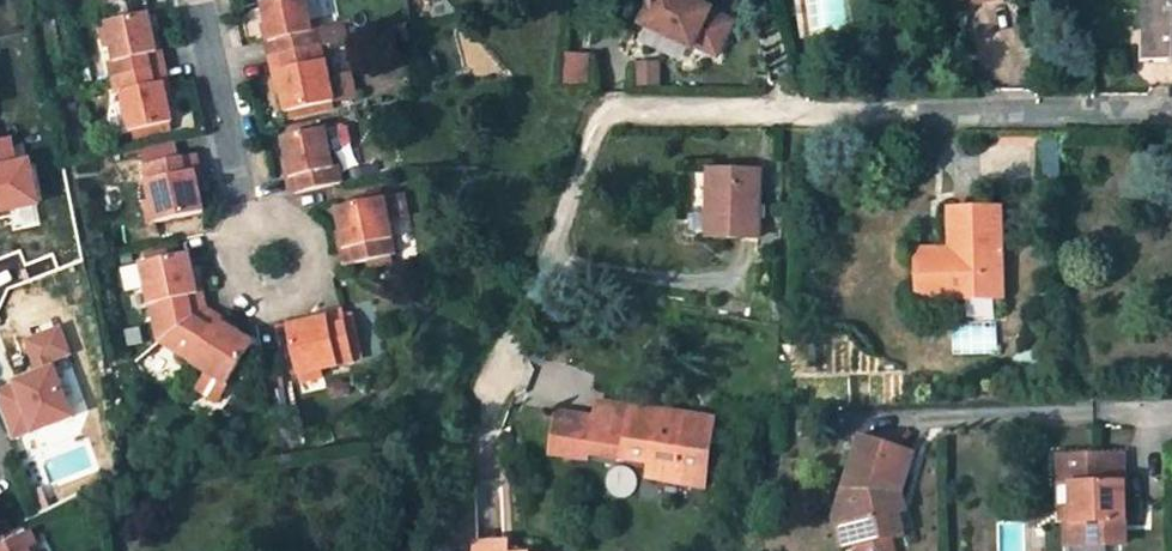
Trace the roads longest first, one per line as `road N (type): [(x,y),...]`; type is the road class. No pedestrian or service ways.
road 1 (residential): [(1171,111),(616,112)]
road 2 (track): [(616,112),(596,125),(485,392),(483,424)]
road 3 (residential): [(835,421),(1171,411)]
road 4 (residential): [(199,0),(263,264)]

